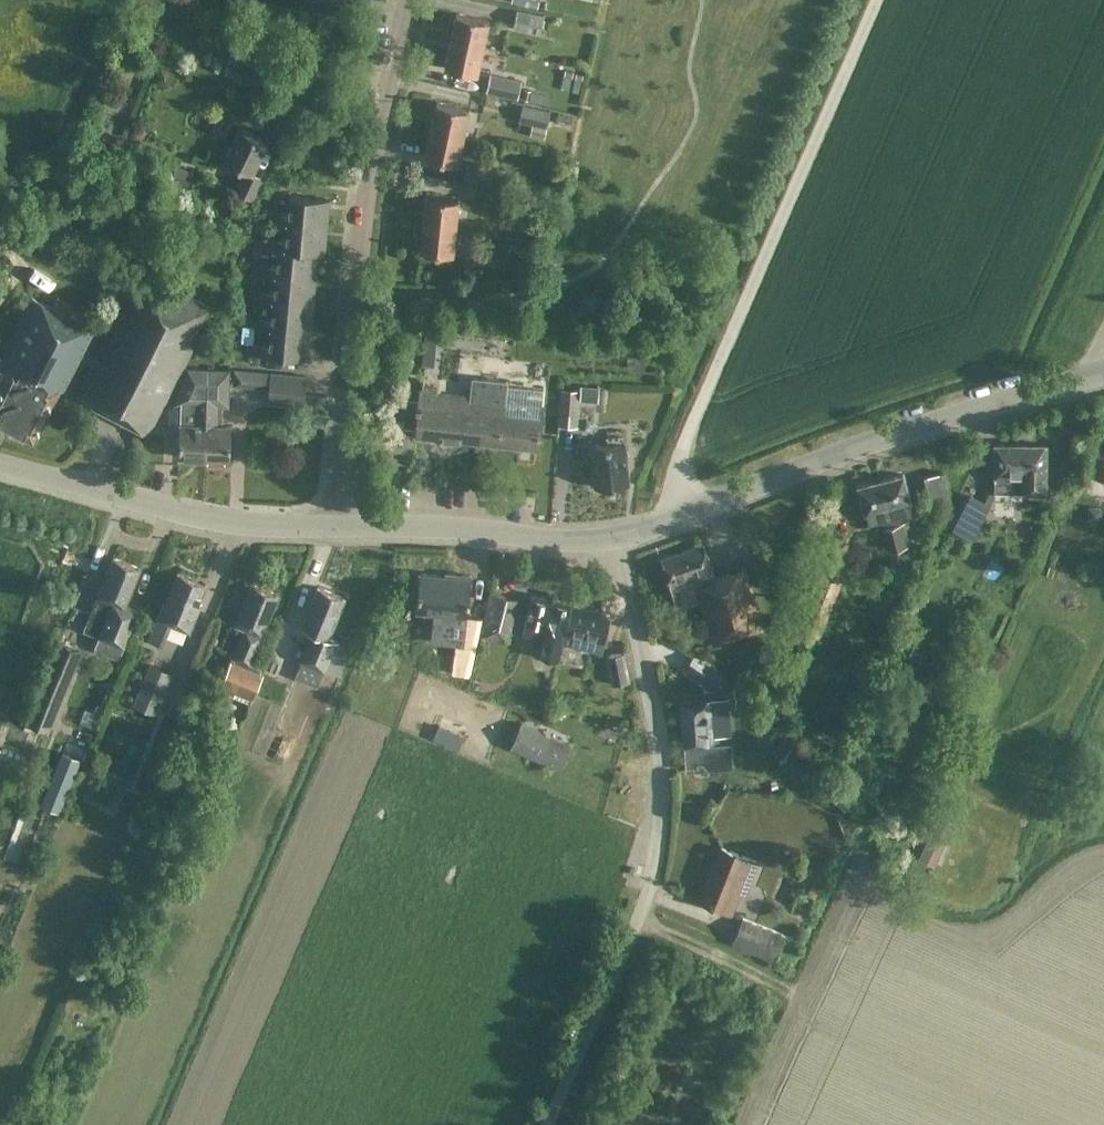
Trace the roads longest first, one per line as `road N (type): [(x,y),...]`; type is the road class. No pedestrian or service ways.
road 1 (unclassified): [(544,1124),(654,860),(654,747),(614,537)]
road 2 (residential): [(330,527),(363,193),(404,0)]
road 3 (tertiary): [(1103,375),(995,403),(614,537)]
road 4 (tertiary): [(330,527),(221,518),(0,461)]
road 5 (tertiary): [(614,537),(330,527)]

